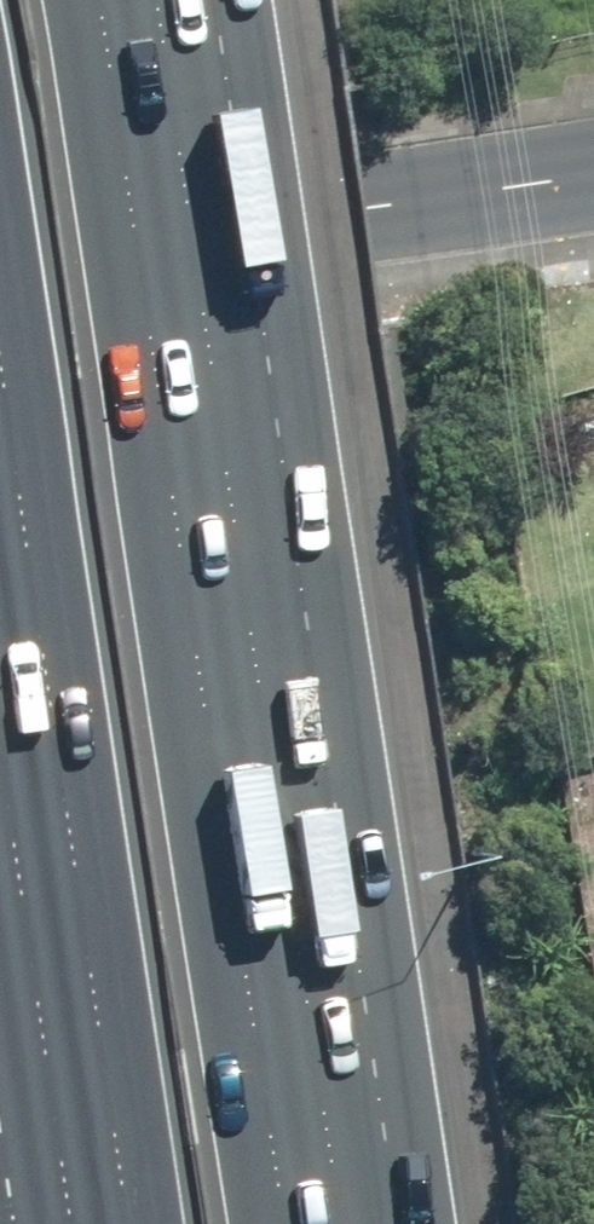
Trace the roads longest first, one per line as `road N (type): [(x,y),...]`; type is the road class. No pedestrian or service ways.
road 1 (motorway): [(101,0),(290,1223)]
road 2 (motorway): [(129,1223),(0,371)]
road 3 (tertiary): [(593,172),(0,259)]
road 4 (motorway): [(94,1223),(0,928)]

